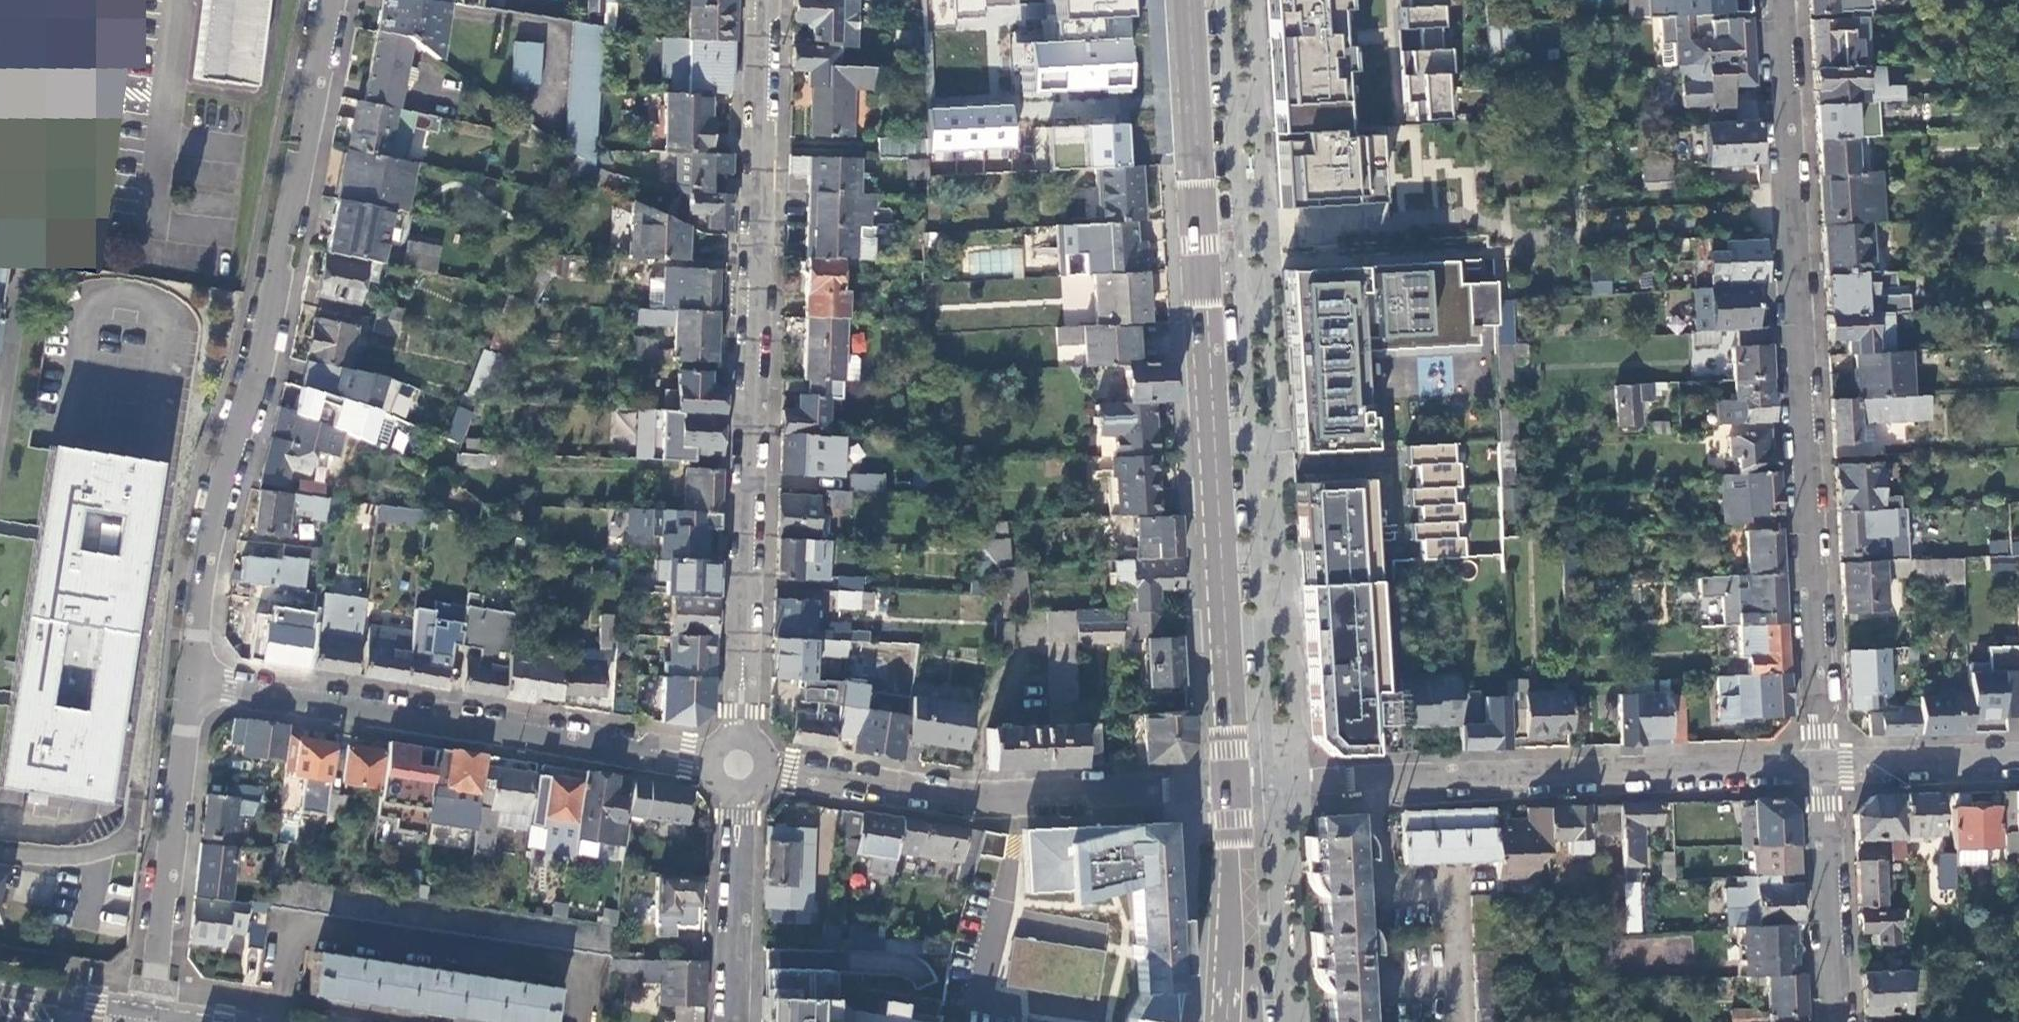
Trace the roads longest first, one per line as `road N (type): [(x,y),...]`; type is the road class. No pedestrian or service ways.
road 1 (primary): [(1187,0),(1233,785)]
road 2 (residential): [(1820,768),(1781,0)]
road 3 (residential): [(768,0),(740,764)]
road 4 (residential): [(193,681),(213,515),(259,369),(329,0)]
road 5 (residential): [(1233,785),(1820,768)]
road 6 (residential): [(740,764),(193,681)]
road 7 (residential): [(740,764),(990,795),(1233,785)]
road 8 (residential): [(193,681),(151,1010)]
road 9 (residential): [(740,764),(728,1021)]
road 10 (residential): [(1820,768),(1834,1021)]
road 11 (primary): [(1233,785),(1240,1021)]
road 12 (residential): [(1820,768),(2018,759)]
road 13 (primary): [(151,1010),(0,987)]

